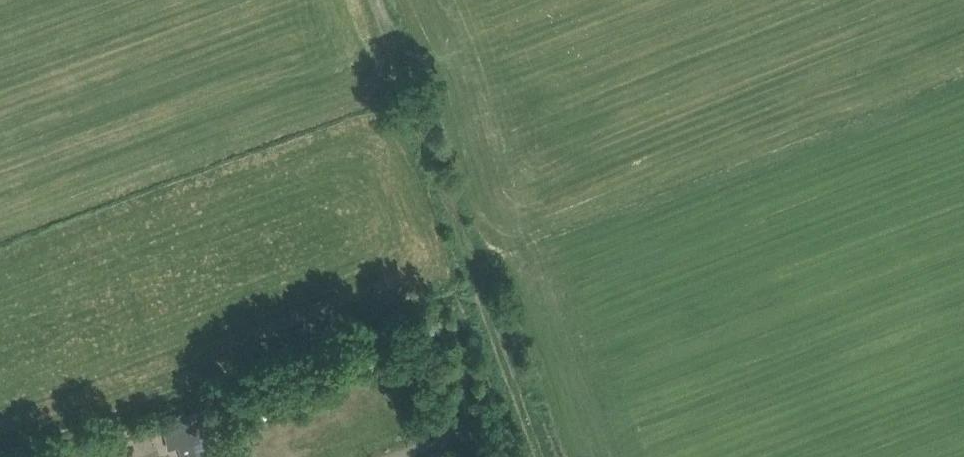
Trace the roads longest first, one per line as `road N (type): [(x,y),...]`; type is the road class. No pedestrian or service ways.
road 1 (track): [(379,0),(543,456)]
road 2 (unclassified): [(502,456),(472,433),(396,456)]

